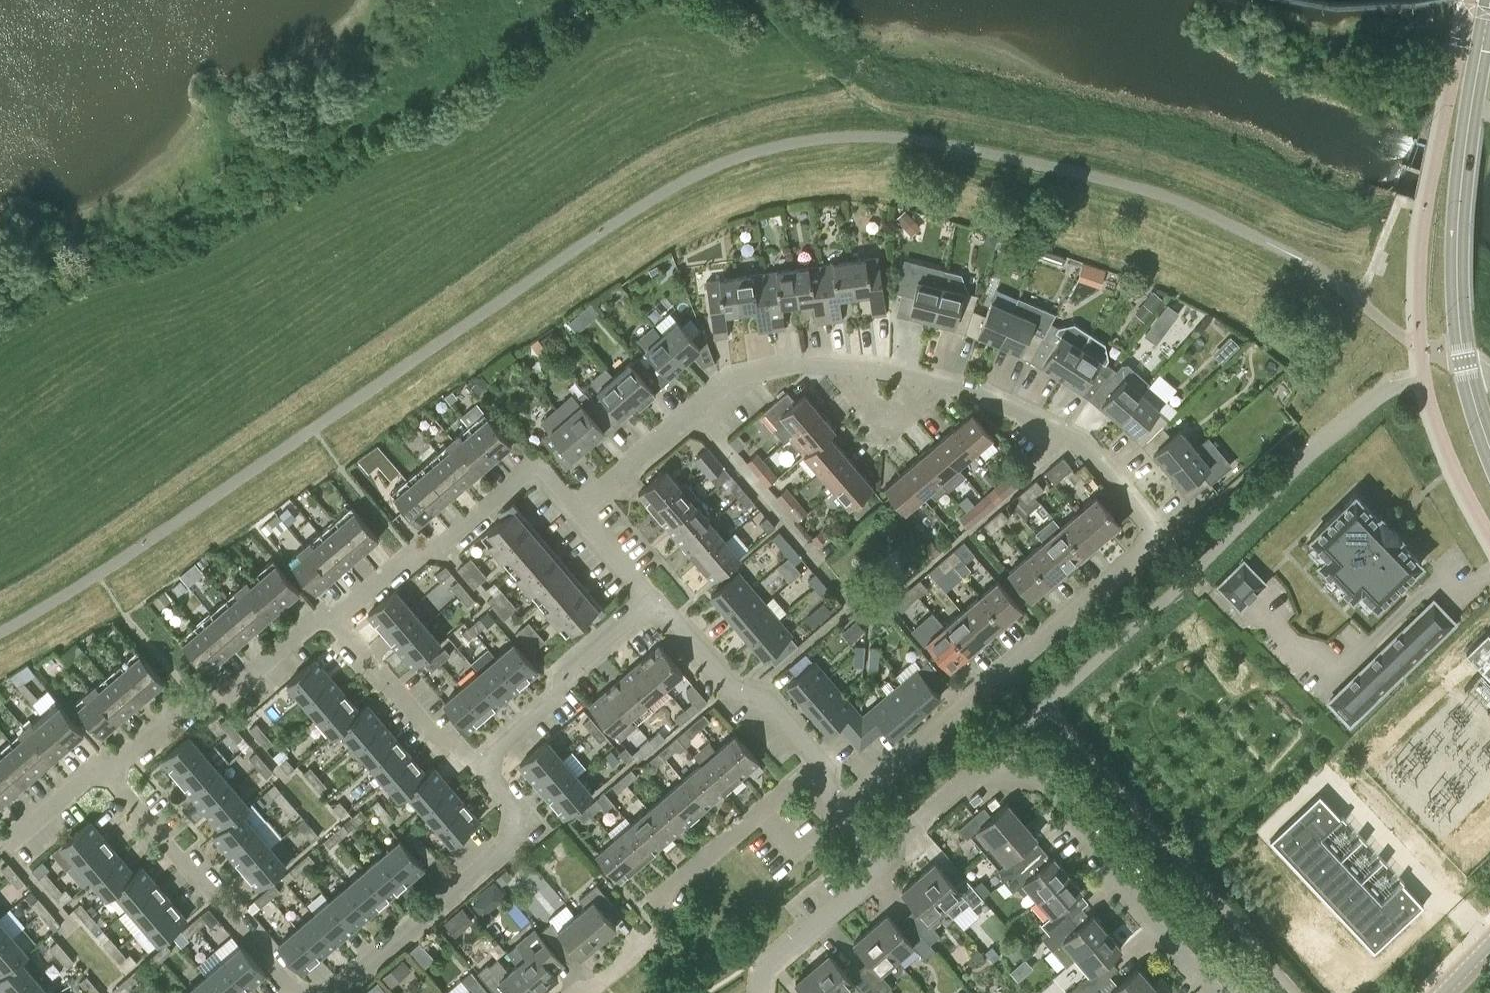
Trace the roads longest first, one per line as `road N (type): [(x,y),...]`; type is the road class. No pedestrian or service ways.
road 1 (residential): [(685,407),(721,376),(813,361),(983,391),(1088,446),(1158,538),(838,816)]
road 2 (residential): [(1215,992),(1036,783),(1007,773),(976,780),(900,832),(874,868)]
road 3 (secondary): [(1489,450),(1464,361),(1457,270),(1461,181),(1489,6)]
road 4 (residential): [(579,499),(536,452),(443,530),(409,531),(326,610)]
road 5 (residential): [(329,992),(503,861),(517,818),(481,770)]
road 6 (residential): [(300,992),(120,757)]
road 7 (residential): [(326,610),(254,668),(206,682),(120,757)]
road 8 (residential): [(800,767),(812,754),(769,688),(726,670),(647,590)]
road 9 (residential): [(481,770),(647,590)]
road 10 (residential): [(481,770),(326,610)]
road 11 (residential): [(642,906),(800,767)]
road 12 (residential): [(807,554),(685,407)]
road 13 (residential): [(874,868),(857,900),(761,977),(759,992)]
road 14 (residential): [(120,757),(5,845)]
road 15 (residential): [(579,499),(685,407)]

